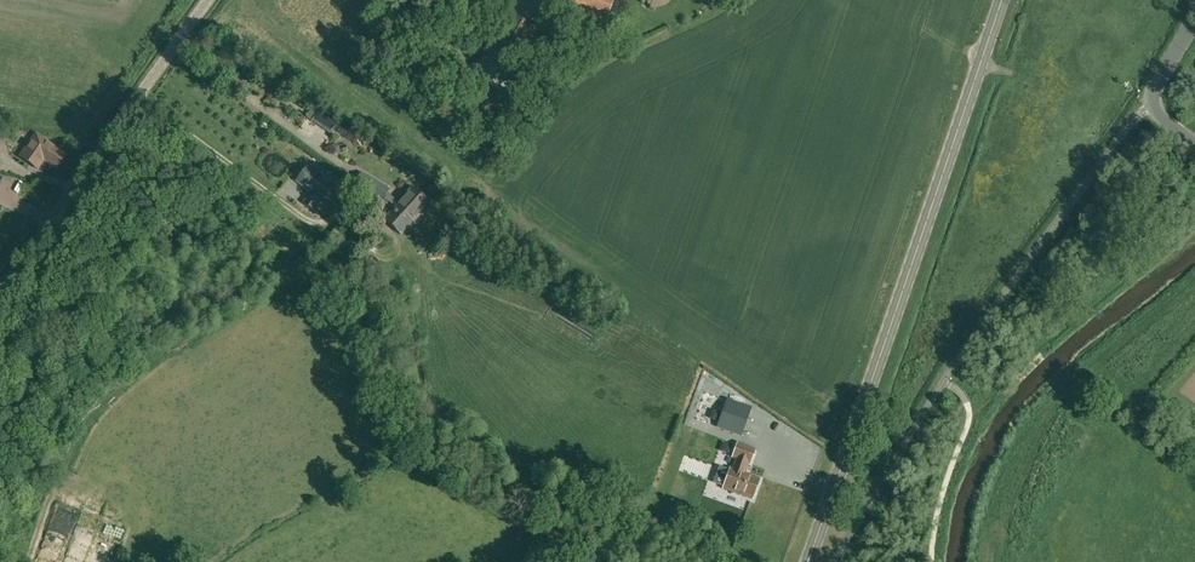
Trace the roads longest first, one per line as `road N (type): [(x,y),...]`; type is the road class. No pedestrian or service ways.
road 1 (secondary): [(808,561),(1002,0)]
road 2 (unclassified): [(0,290),(207,0)]
road 3 (track): [(309,145),(175,46)]
road 4 (track): [(266,188),(139,96)]
road 5 (unclassified): [(1194,143),(1150,101),(1194,18)]

